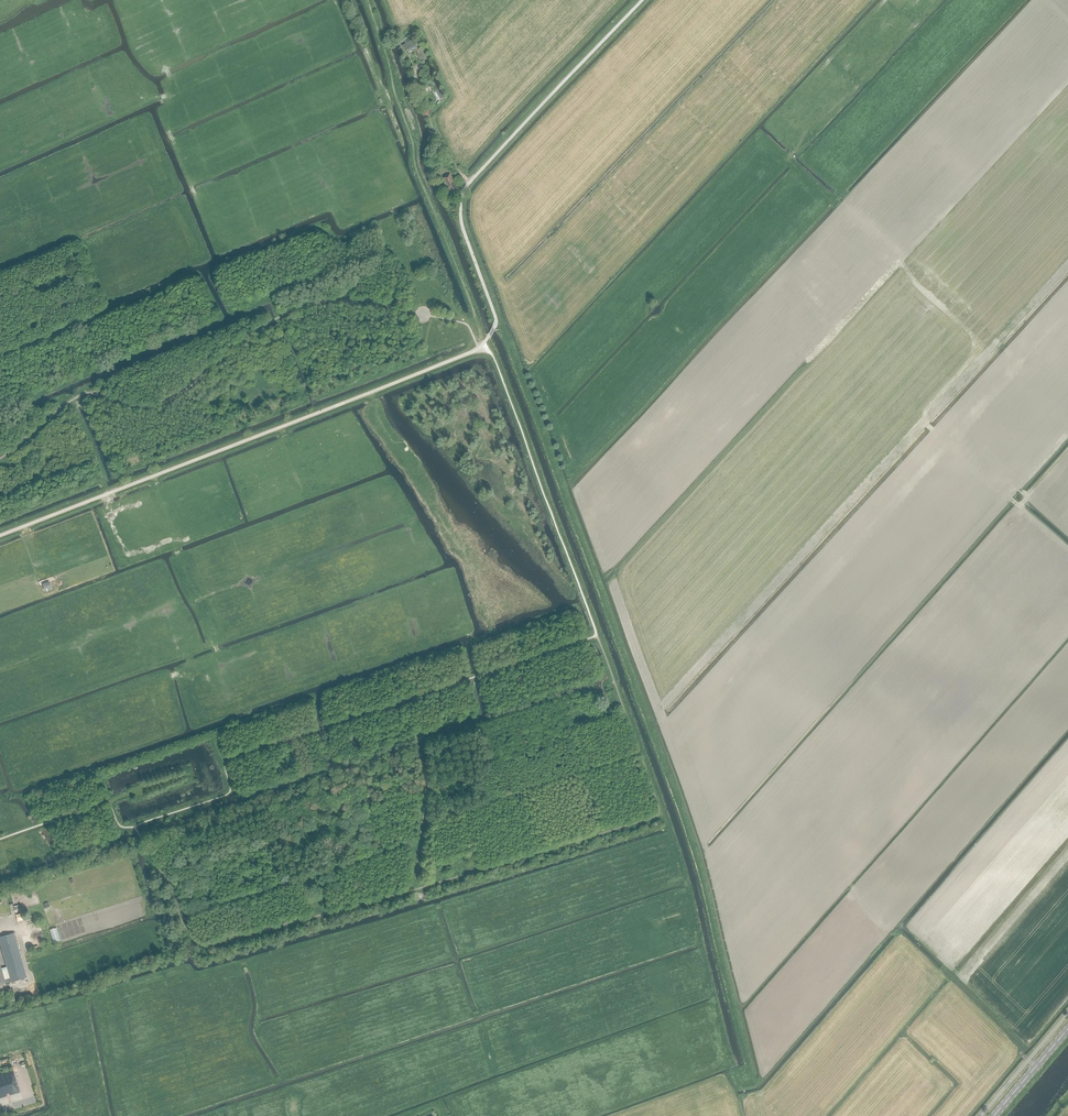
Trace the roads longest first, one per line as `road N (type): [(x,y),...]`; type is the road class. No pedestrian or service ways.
road 1 (track): [(638,0),(467,180)]
road 2 (track): [(465,188),(414,70)]

